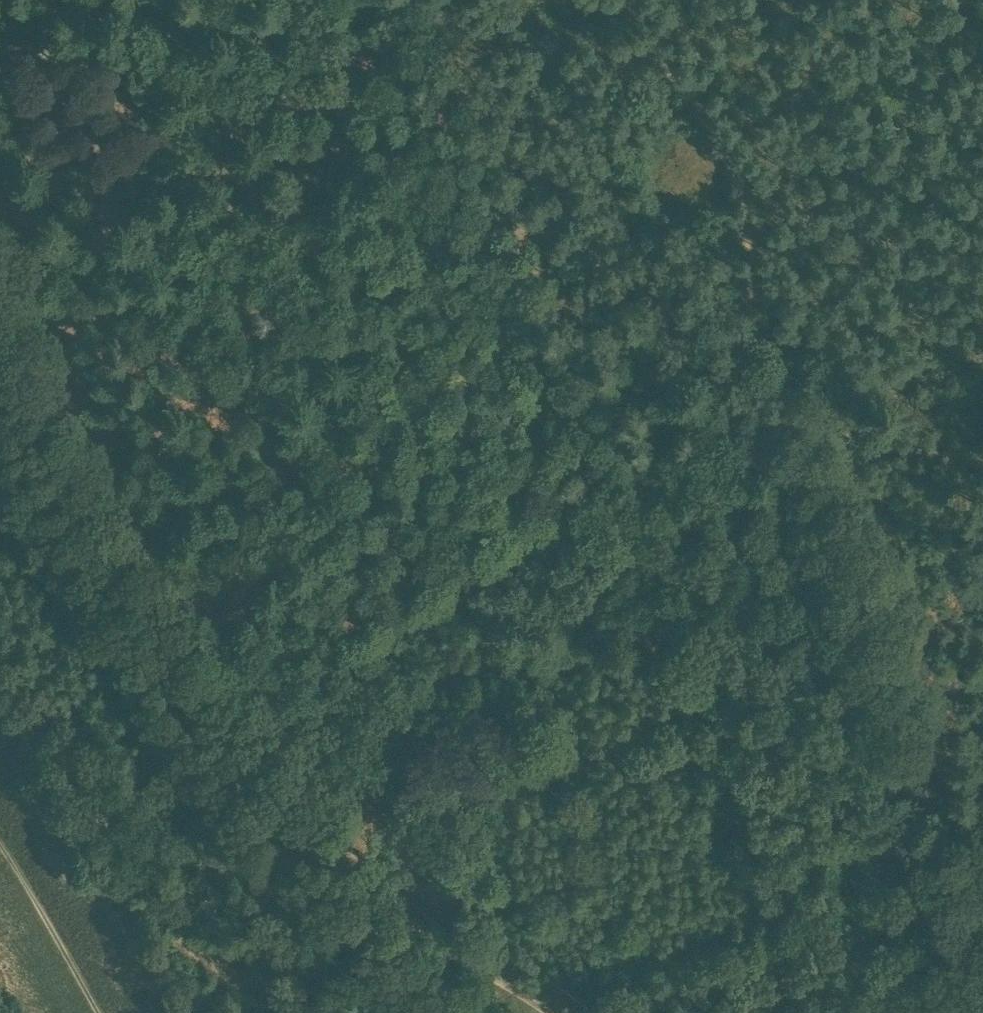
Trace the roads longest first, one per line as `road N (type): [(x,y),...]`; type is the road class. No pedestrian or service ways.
road 1 (track): [(633,0),(652,51),(738,170),(751,323),(963,898)]
road 2 (track): [(295,0),(454,276),(510,336),(603,393),(643,404),(982,463)]
road 3 (track): [(0,373),(110,587),(239,763),(364,891),(549,1012)]
road 4 (track): [(401,0),(366,112),(0,49)]
road 5 (track): [(642,1012),(963,898)]

